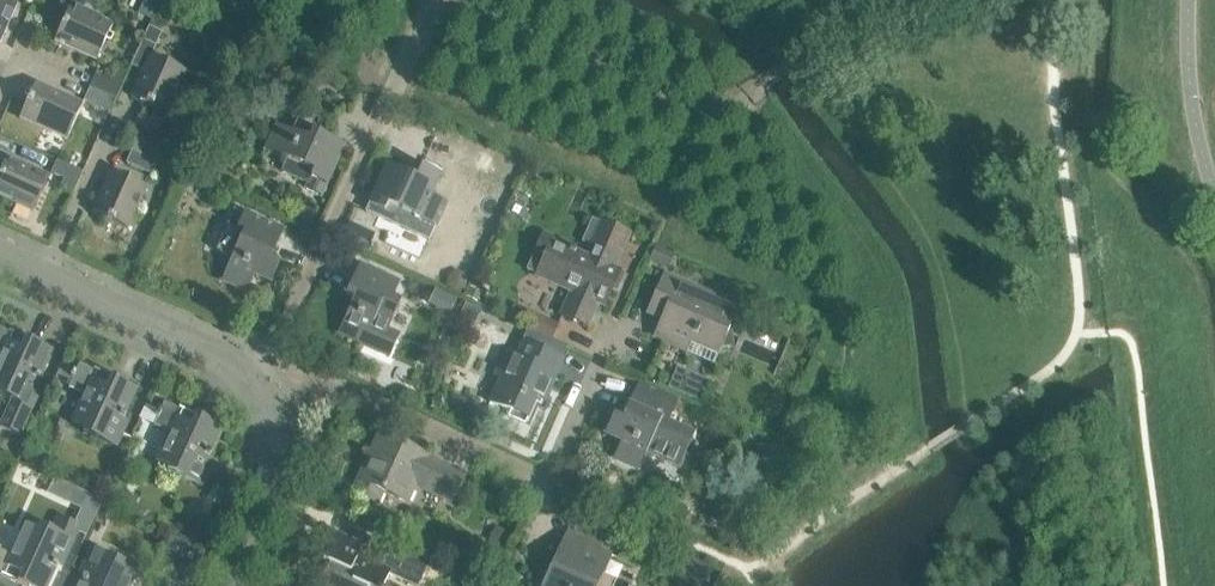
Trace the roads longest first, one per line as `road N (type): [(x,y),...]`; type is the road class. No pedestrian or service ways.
road 1 (residential): [(615,325),(557,463),(520,478),(353,400),(272,410)]
road 2 (residential): [(394,87),(250,373)]
road 3 (residential): [(250,373),(44,280)]
road 4 (residential): [(130,76),(44,280)]
road 5 (residential): [(223,585),(280,465),(272,410)]

